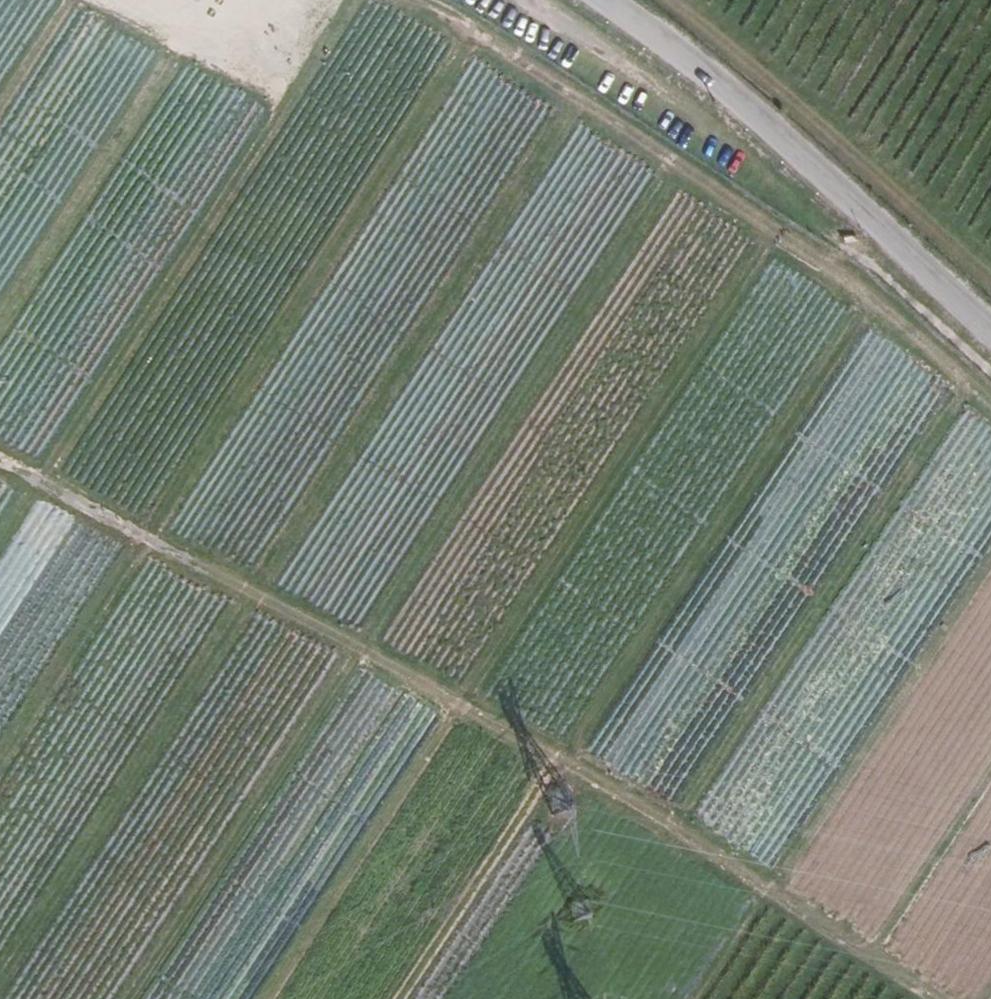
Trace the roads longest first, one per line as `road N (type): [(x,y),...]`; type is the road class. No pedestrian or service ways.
road 1 (track): [(0,459),(264,591),(591,780),(926,998)]
road 2 (unclassified): [(603,0),(801,156),(990,337)]
road 3 (track): [(677,0),(990,284)]

